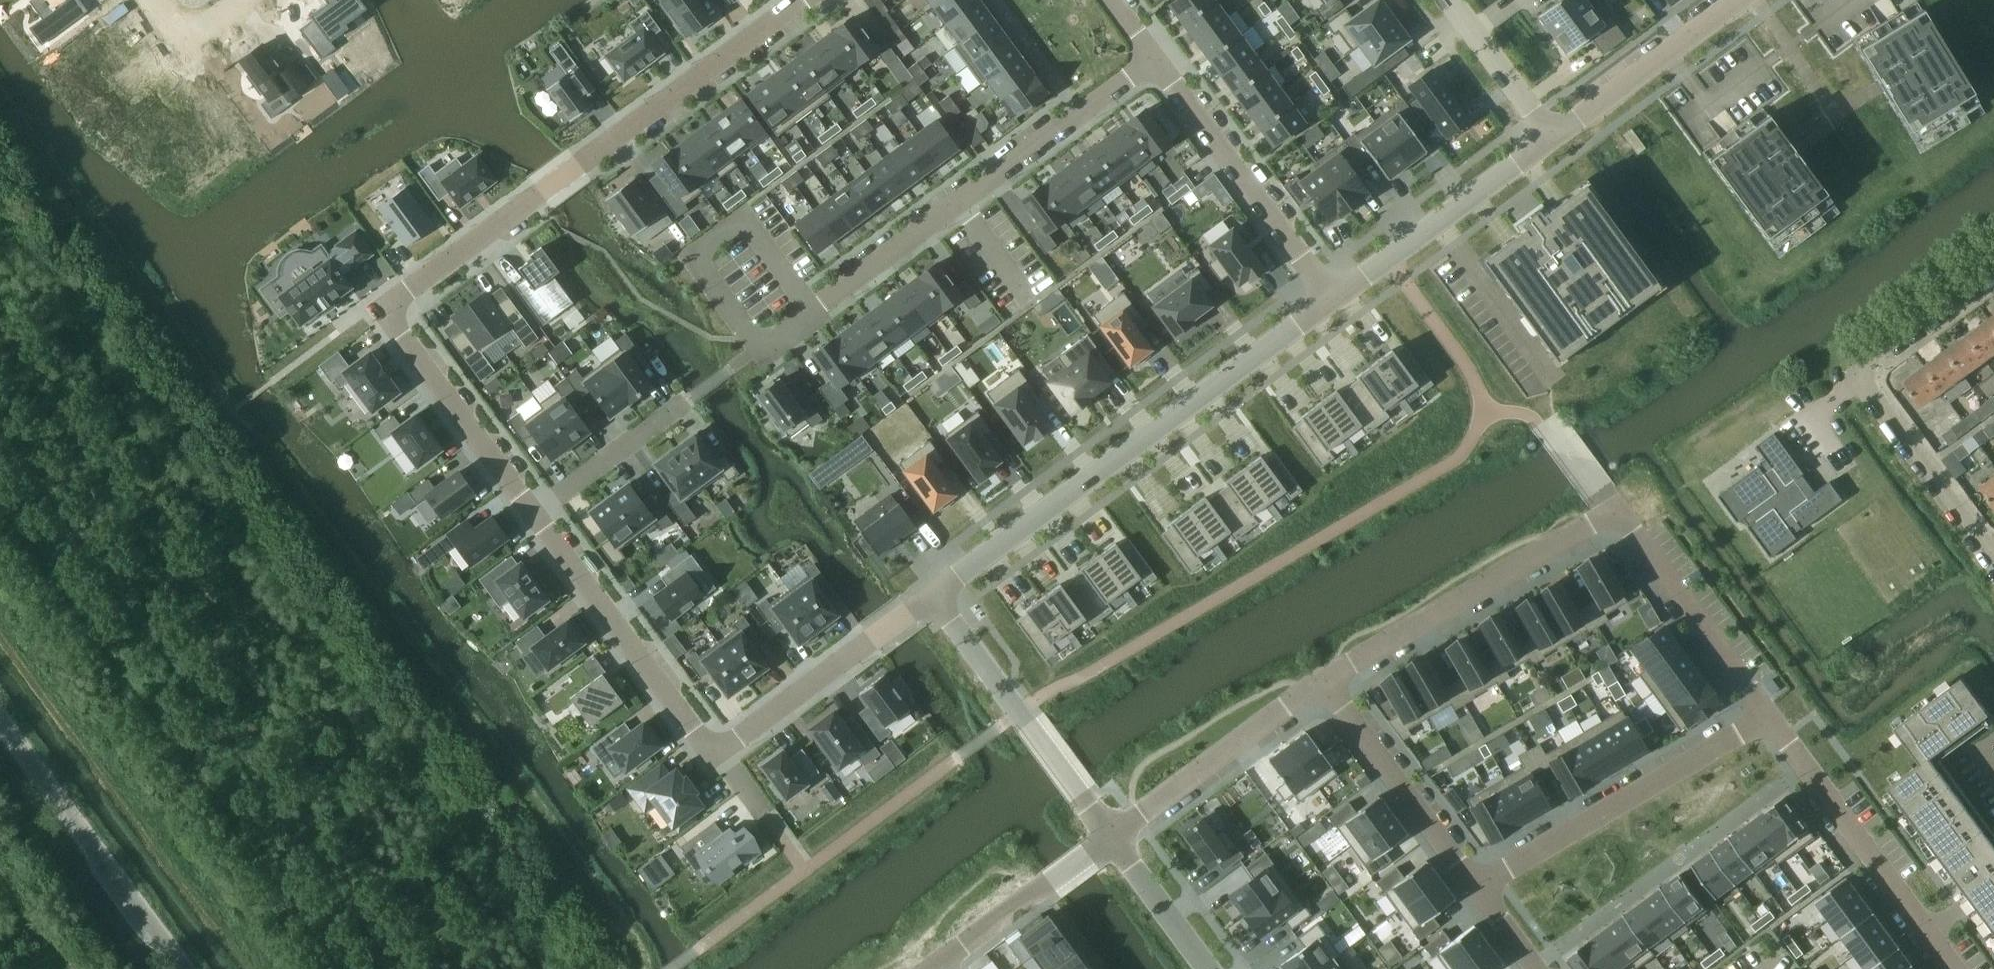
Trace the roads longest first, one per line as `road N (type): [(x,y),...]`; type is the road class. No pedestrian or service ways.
road 1 (residential): [(531,513),(380,311),(801,0)]
road 2 (residential): [(730,370),(1152,61)]
road 3 (tertiary): [(934,592),(1330,303)]
road 4 (residential): [(1992,566),(1855,375),(1993,271)]
road 5 (residential): [(1322,681),(1616,511)]
road 6 (residential): [(1479,884),(1769,715)]
road 7 (residential): [(1953,968),(1769,715)]
road 8 (tertiary): [(183,968),(0,723)]
road 9 (residential): [(713,756),(531,513)]
road 10 (tertiary): [(1111,838),(934,592)]
road 11 (residential): [(1330,303),(1152,61)]
road 12 (tertiary): [(1330,303),(1552,140)]
road 13 (residential): [(1111,838),(1322,681)]
road 14 (residential): [(1322,681),(1479,884)]
road 15 (residential): [(1769,715),(1616,511)]
road 16 (residential): [(1743,0),(1552,140)]
road 17 (residential): [(934,968),(1111,838)]
road 18 (residential): [(531,513),(688,403)]
road 19 (residential): [(866,643),(713,756)]
road 20 (tertiary): [(1552,140),(1448,0)]
road 21 (tertiary): [(1208,968),(1111,838)]
road 22 (residential): [(239,0),(183,42),(152,0)]

